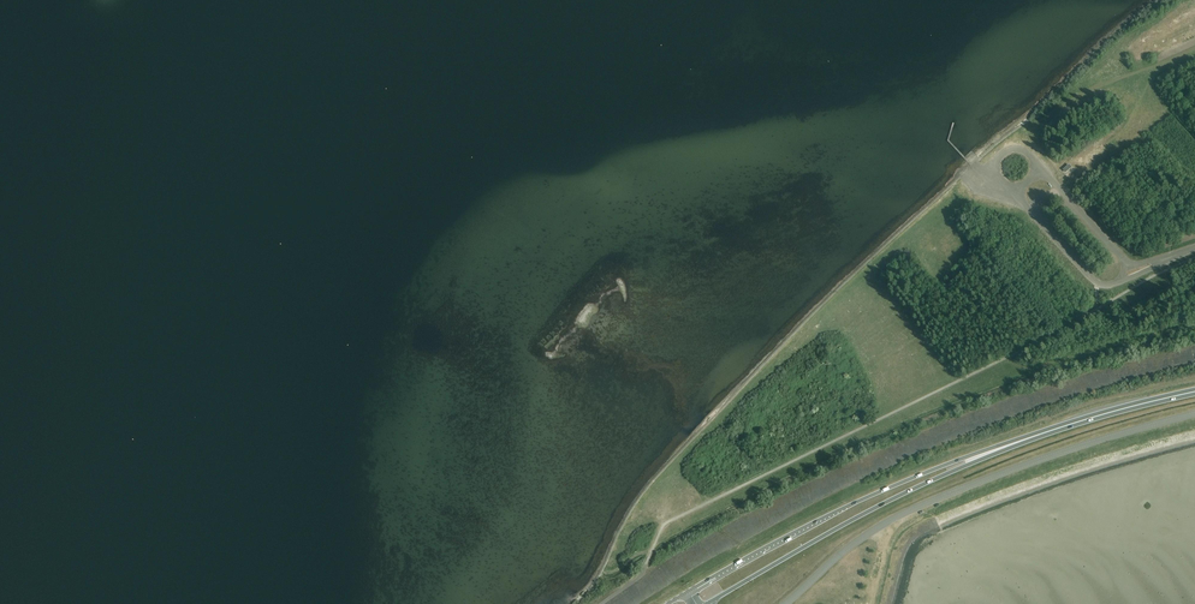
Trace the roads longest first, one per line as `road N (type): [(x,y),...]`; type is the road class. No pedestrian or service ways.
road 1 (unclassified): [(786,603),(857,542),(927,503),(1194,414)]
road 2 (trunk): [(1092,418),(872,495),(689,591)]
road 3 (trunk): [(707,603),(861,515),(1092,418)]
road 4 (unclassified): [(1014,193),(1095,280),(1114,283)]
road 5 (unclassified): [(1125,265),(1041,169)]

